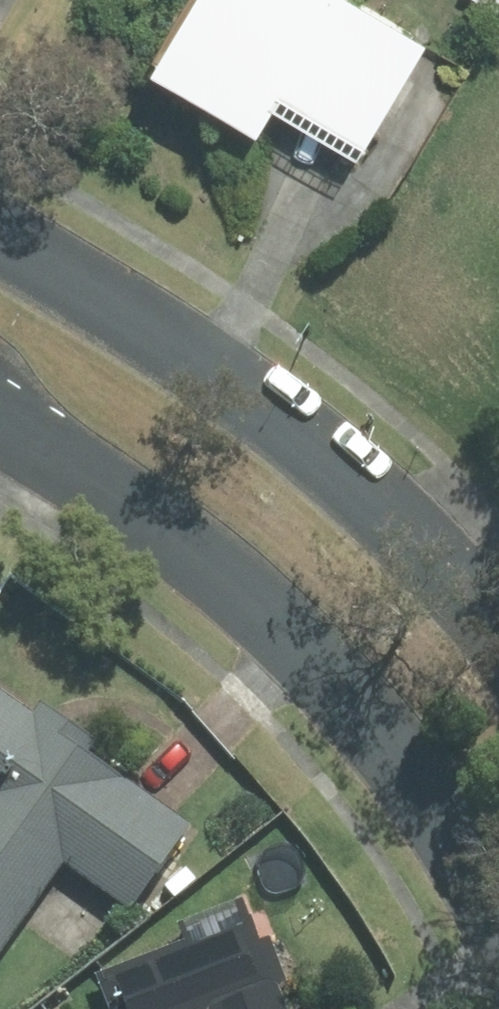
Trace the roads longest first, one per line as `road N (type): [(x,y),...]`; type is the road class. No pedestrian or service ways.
road 1 (tertiary): [(498,916),(452,827),(374,720),(294,637),(189,549),(0,431)]
road 2 (tertiary): [(0,238),(274,418),(384,503),(498,623)]

